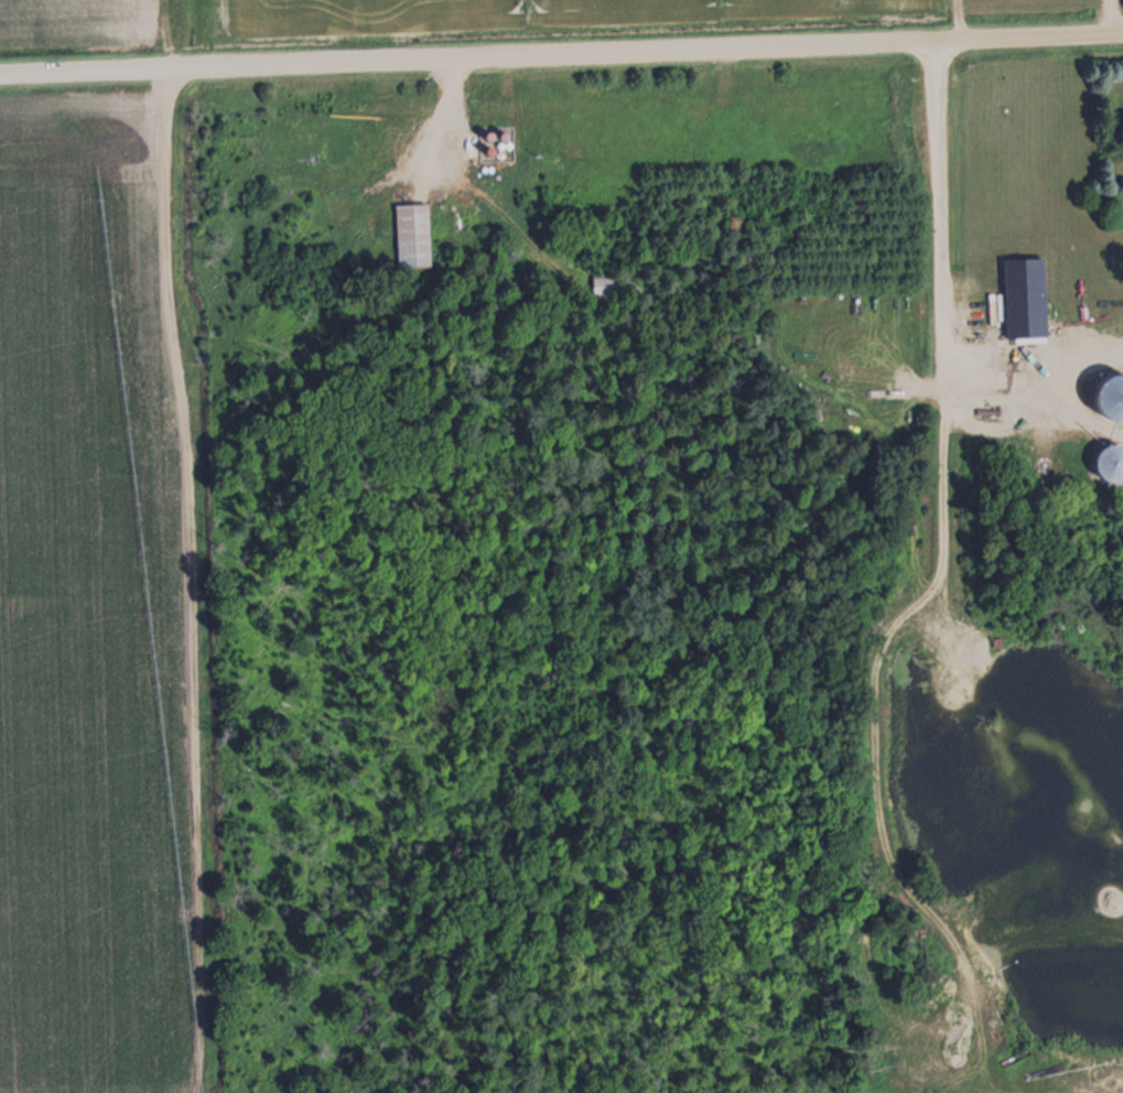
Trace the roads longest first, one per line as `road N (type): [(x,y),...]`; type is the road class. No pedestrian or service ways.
road 1 (residential): [(1122,33),(0,72)]

